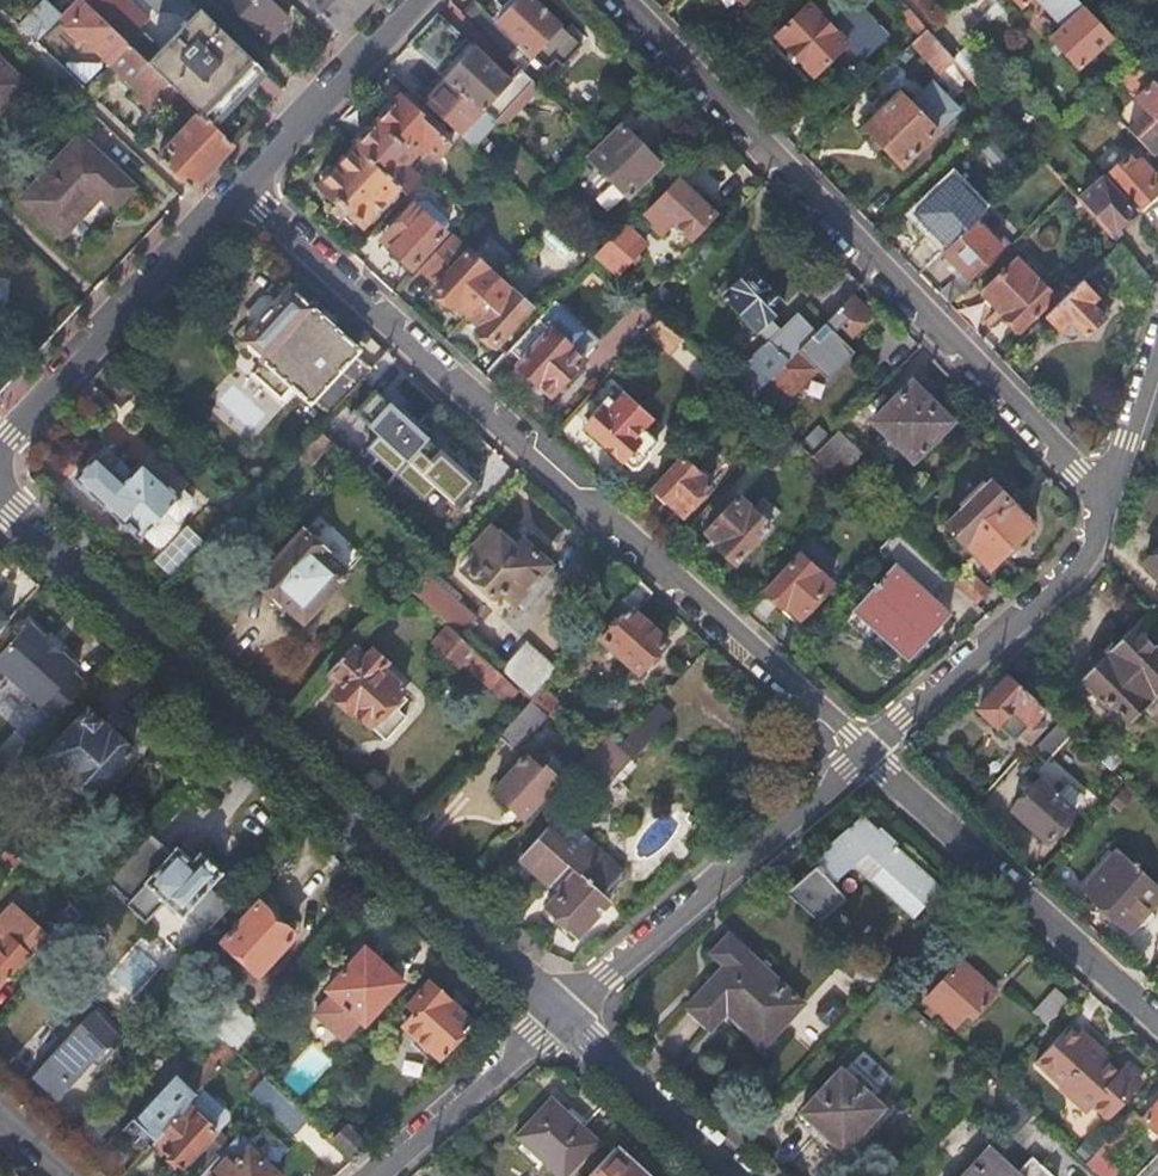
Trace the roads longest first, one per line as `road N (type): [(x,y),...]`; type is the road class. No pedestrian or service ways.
road 1 (residential): [(239,183),(866,750)]
road 2 (residential): [(0,499),(562,1015)]
road 3 (residential): [(626,0),(1108,510)]
road 4 (residential): [(866,750),(562,1015)]
road 5 (residential): [(1157,1021),(866,750)]
road 6 (unclassified): [(0,445),(239,183)]
road 7 (residential): [(1108,510),(1072,571),(866,750)]
road 8 (unclassified): [(239,183),(416,0)]
road 9 (residential): [(374,1175),(562,1015)]
road 10 (residential): [(562,1015),(737,1175)]
road 11 (residential): [(1157,340),(1108,510)]

